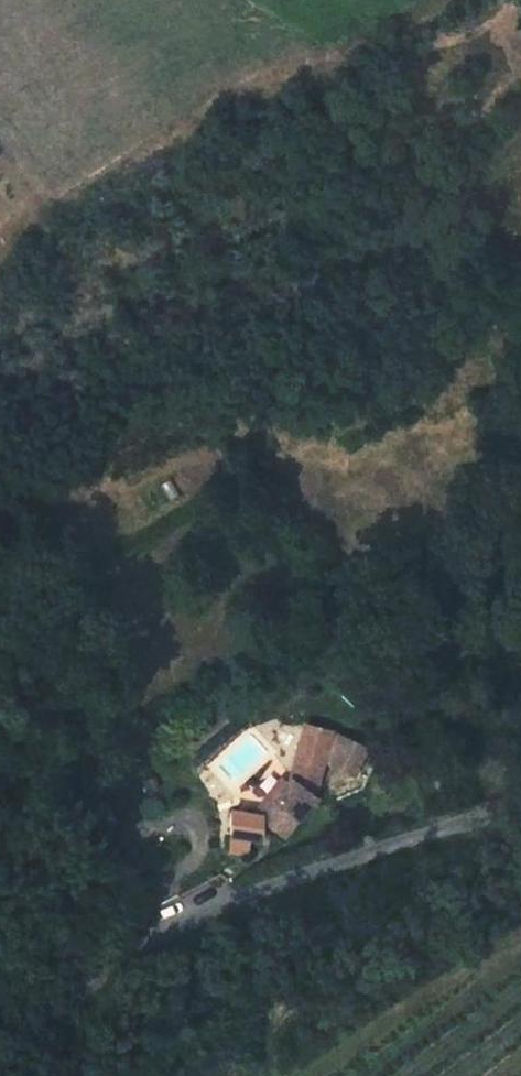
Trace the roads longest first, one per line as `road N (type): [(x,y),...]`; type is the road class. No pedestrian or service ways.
road 1 (unclassified): [(0,1023),(165,926),(322,867),(520,815)]

